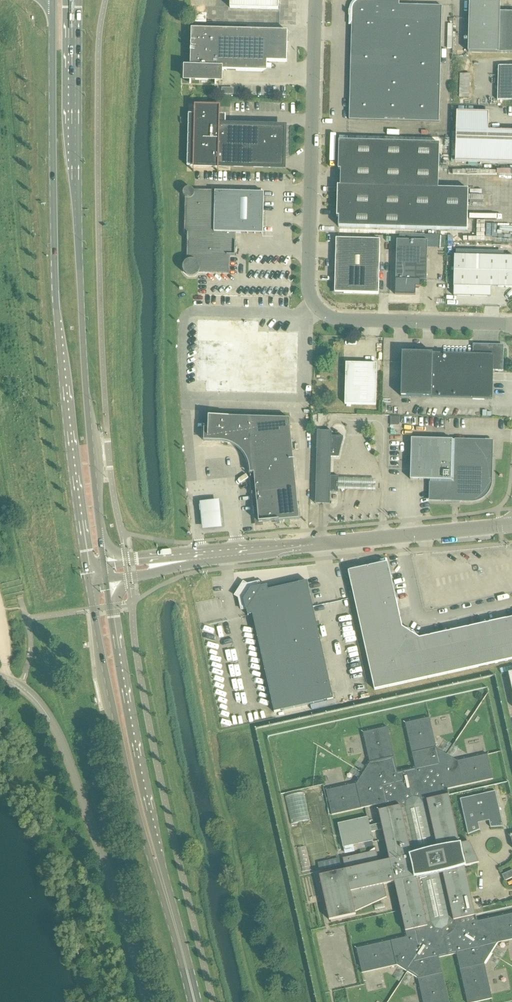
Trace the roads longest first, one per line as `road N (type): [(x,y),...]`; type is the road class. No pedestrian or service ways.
road 1 (primary): [(104,563),(83,331),(76,0)]
road 2 (primary): [(53,26),(56,294),(86,564)]
road 3 (unclassified): [(511,325),(344,320),(318,309),(309,282),(316,0)]
road 4 (primary): [(89,582),(135,799),(191,983)]
road 5 (primary): [(191,983),(106,580)]
road 6 (unclassified): [(146,1001),(61,738),(29,693),(0,676)]
road 7 (tertiary): [(106,580),(318,544)]
road 8 (tertiary): [(318,544),(104,563)]
road 9 (tertiary): [(318,544),(511,526)]

